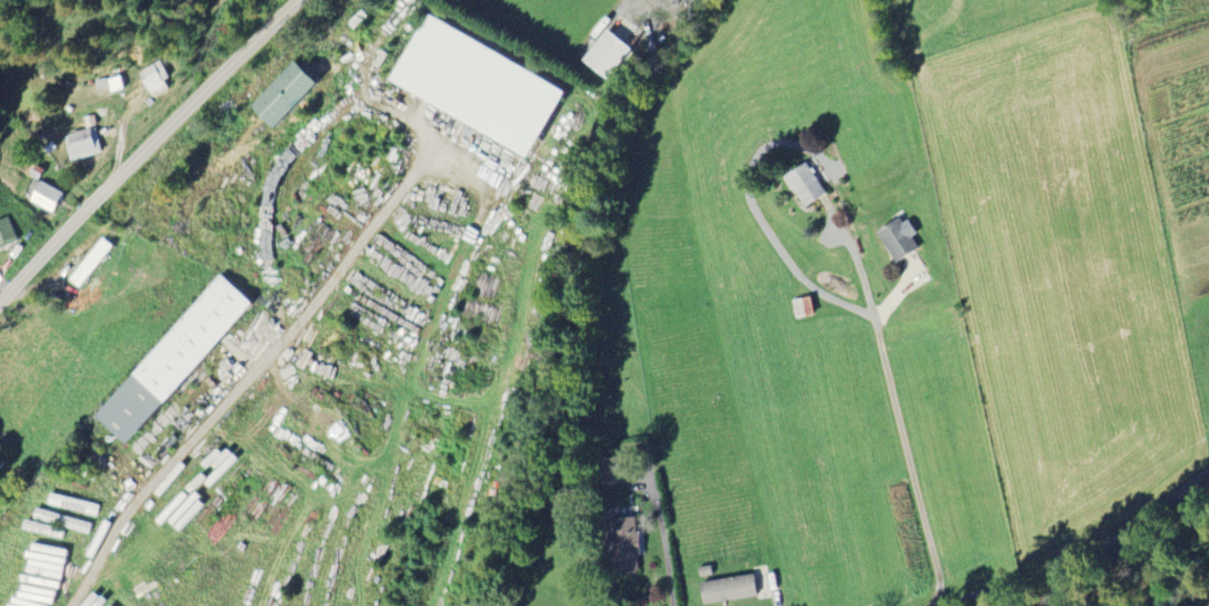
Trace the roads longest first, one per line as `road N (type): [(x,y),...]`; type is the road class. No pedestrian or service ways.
road 1 (residential): [(302,0),(63,235),(0,308)]
road 2 (residential): [(955,605),(1113,545),(1208,472)]

